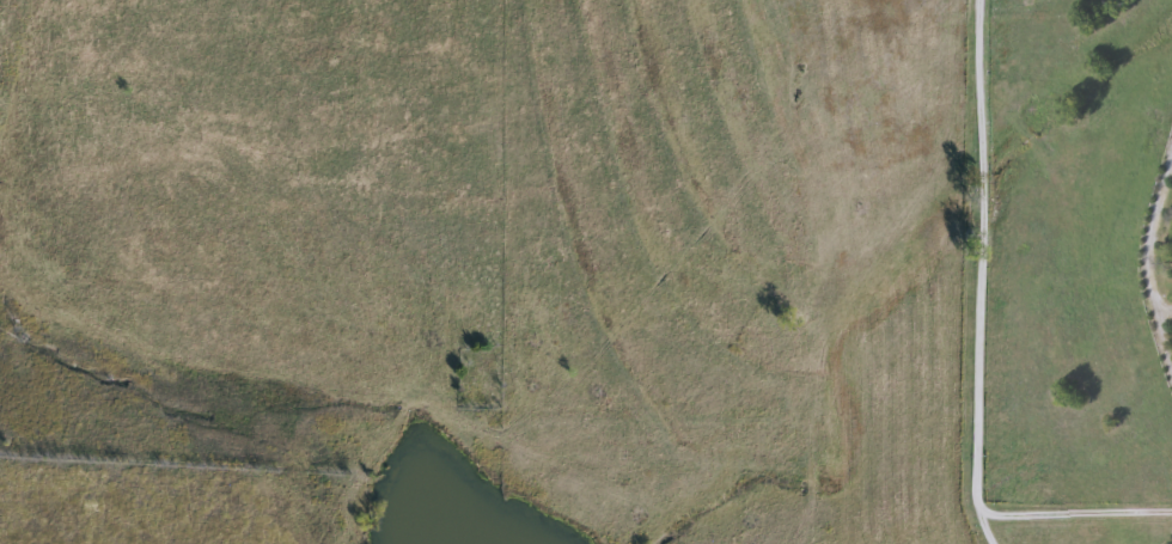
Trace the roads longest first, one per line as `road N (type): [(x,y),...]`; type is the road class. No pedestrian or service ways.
road 1 (residential): [(1171,163),(1149,247),(1171,362)]

